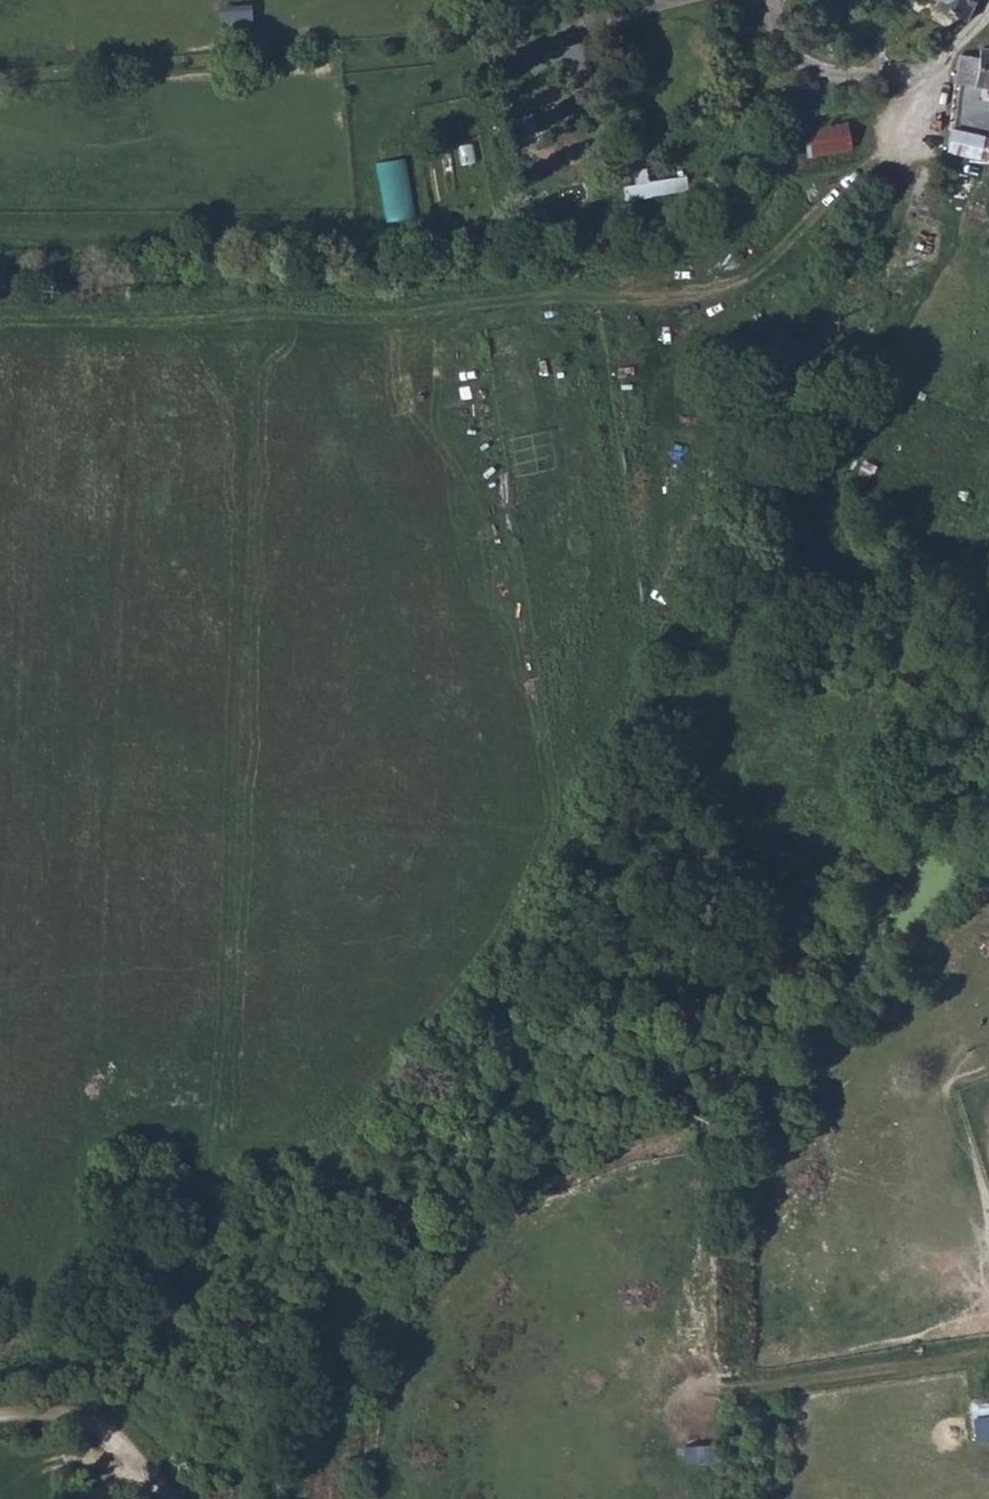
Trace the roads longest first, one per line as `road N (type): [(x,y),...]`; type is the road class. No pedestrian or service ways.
road 1 (track): [(988,1362),(754,1390)]
road 2 (track): [(169,1498),(87,1412),(0,1415)]

